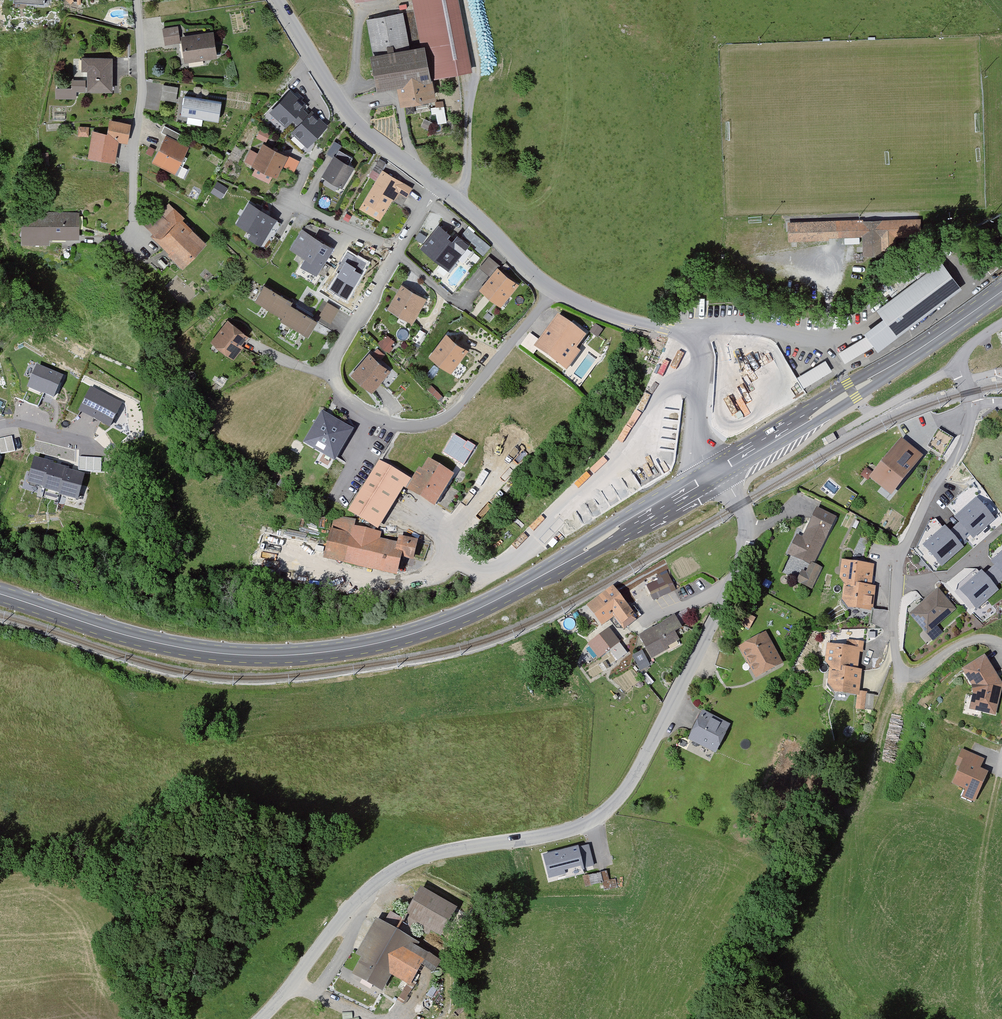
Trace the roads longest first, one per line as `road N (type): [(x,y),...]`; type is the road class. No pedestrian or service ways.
road 1 (unclassified): [(268,1018),(367,896),(395,873),(573,833),(598,820),(641,776),(746,542),(743,510),(721,473)]
road 2 (secondary): [(710,480),(487,604),(358,647),(207,652),(0,594)]
road 3 (residential): [(433,184),(334,357),(335,388),(391,425),(435,423),(451,415),(556,292)]
road 4 (residential): [(1001,323),(960,361),(972,402),(970,425),(902,555),(894,607),(902,673),(919,676),(965,641),(1001,643)]
road 5 (secondary): [(1001,291),(721,473)]
road 6 (residential): [(710,480),(696,415),(695,340),(556,292)]
road 7 (residential): [(433,184),(347,111),(278,0)]
road 8 (residential): [(136,0),(141,131),(132,238)]
road 9 (residential): [(556,292),(433,184)]

